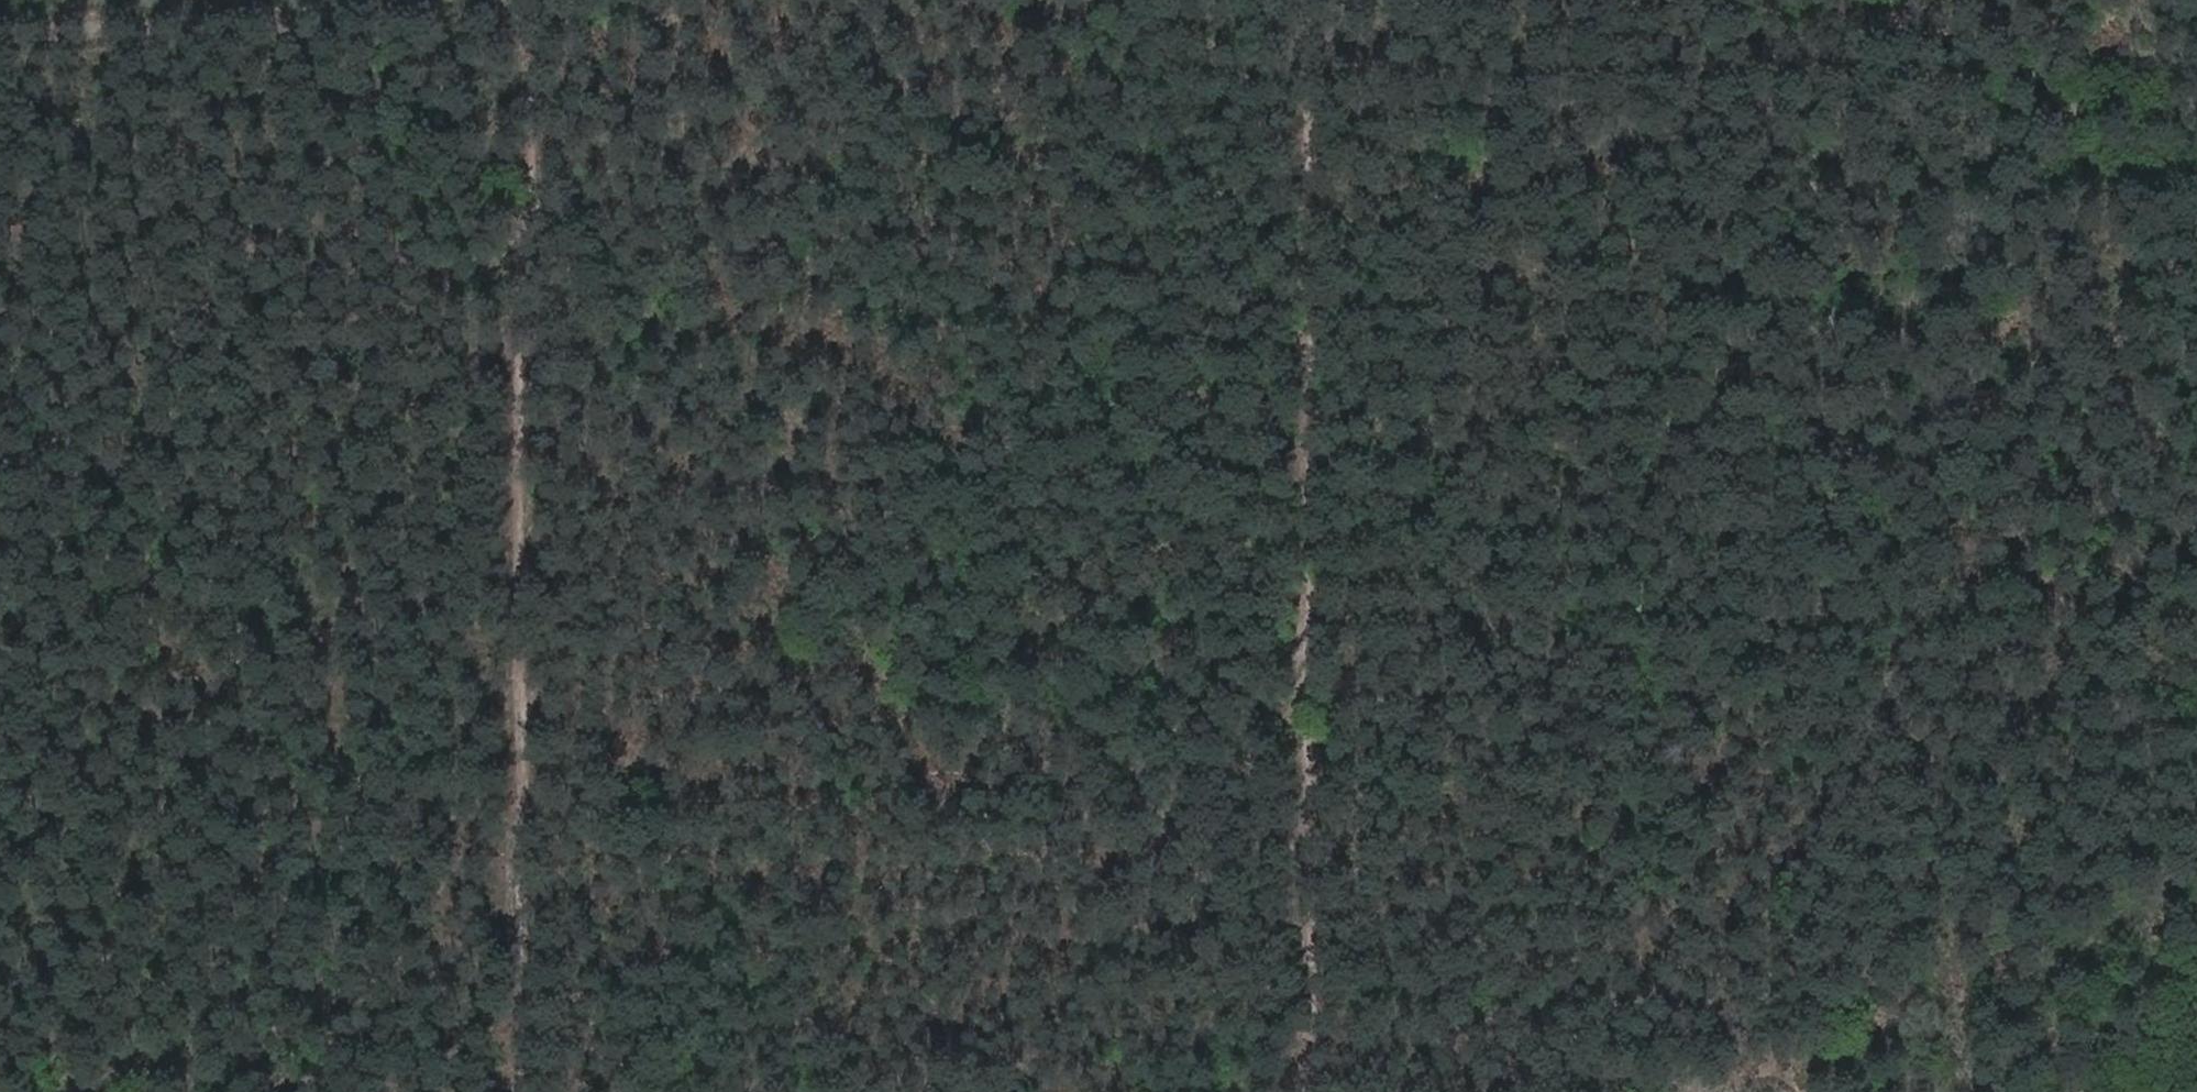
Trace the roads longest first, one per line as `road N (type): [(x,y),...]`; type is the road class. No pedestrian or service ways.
road 1 (track): [(1313,1091),(1327,0)]
road 2 (track): [(536,1091),(527,0)]
road 3 (track): [(1666,1091),(2196,877)]

